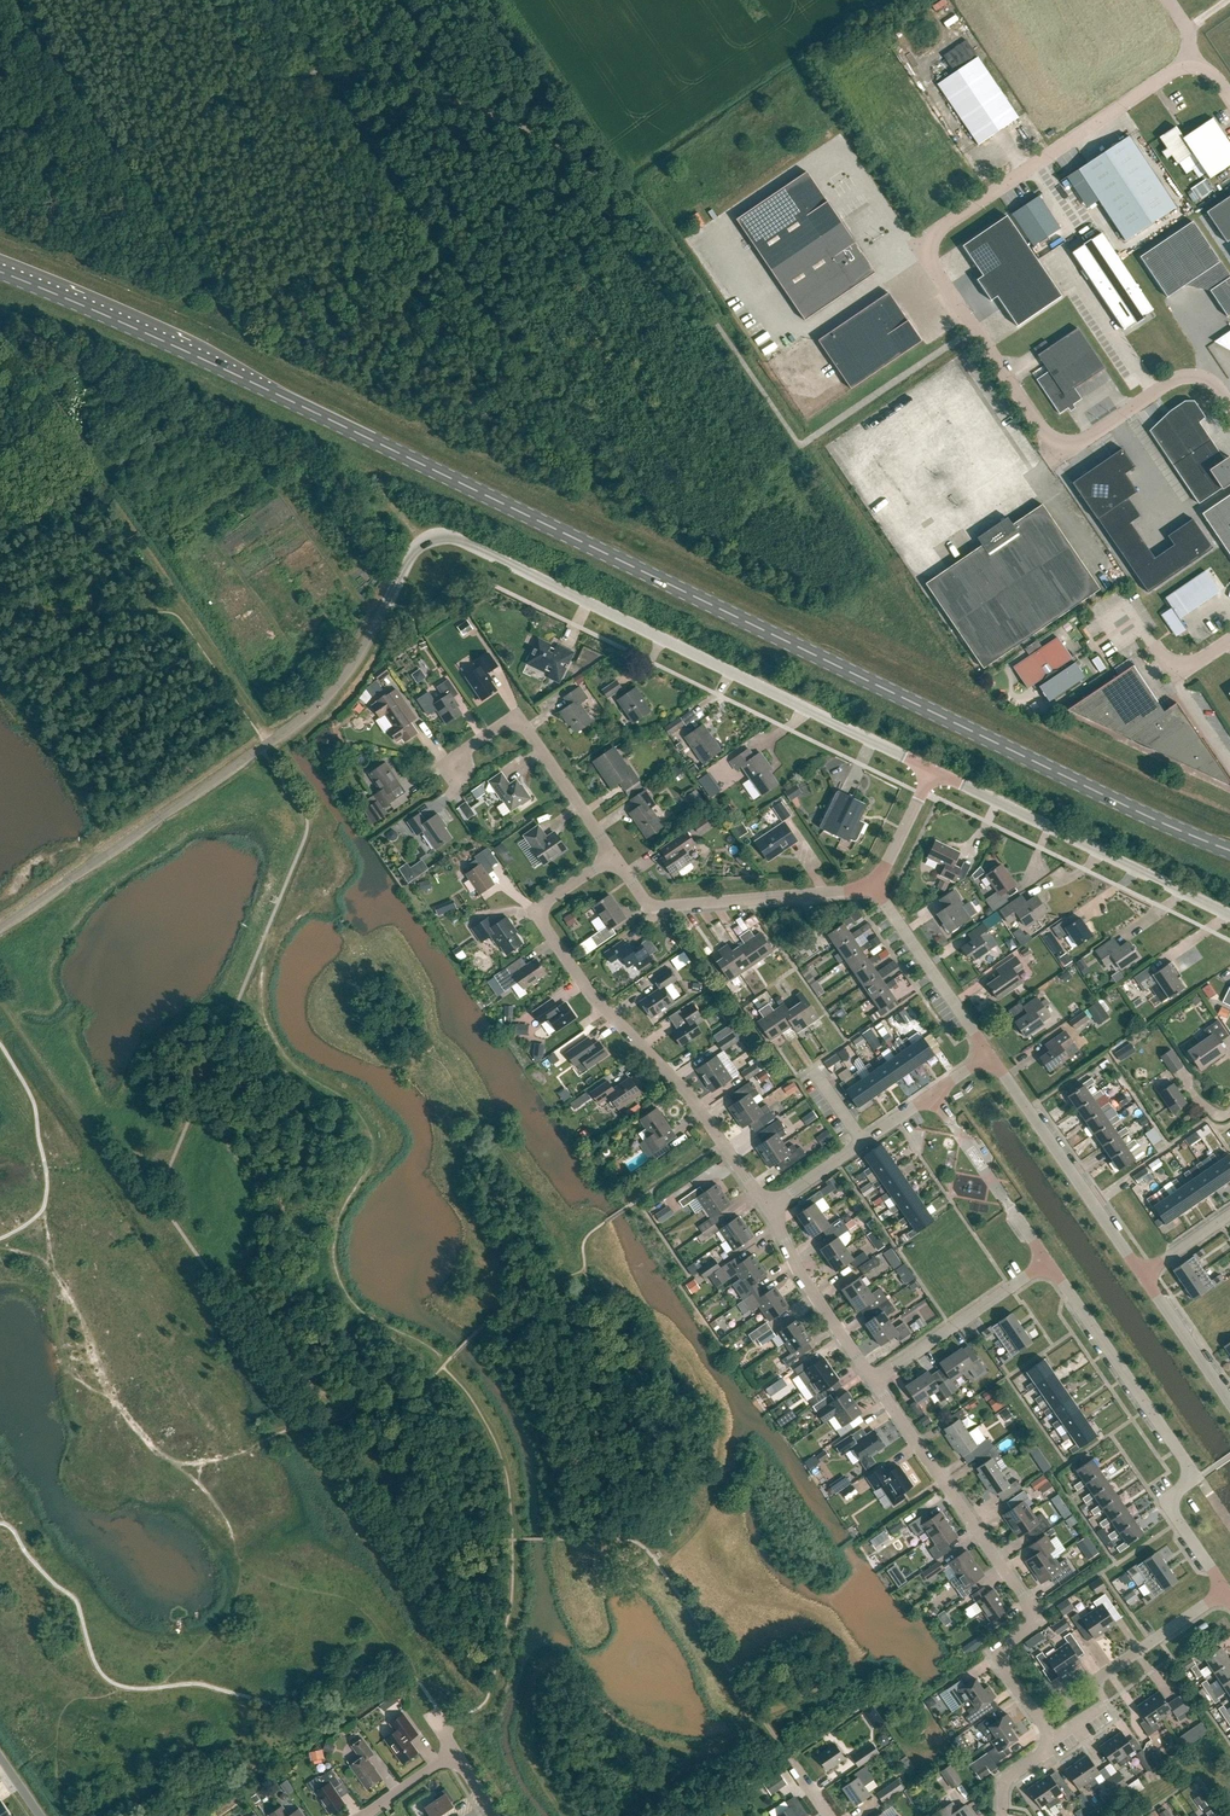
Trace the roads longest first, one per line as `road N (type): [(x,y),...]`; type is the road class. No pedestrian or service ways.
road 1 (primary): [(1229,850),(283,396),(0,272)]
road 2 (unclassified): [(933,771),(442,535),(412,550),(335,690),(261,748)]
road 3 (unclassified): [(1190,67),(934,233),(929,249),(973,329),(1044,432),(1064,445),(1173,379),(1207,380),(1229,405)]
road 4 (residential): [(767,1207),(698,1107),(582,984),(537,911),(613,857)]
road 5 (residential): [(1041,1722),(995,1655),(1037,1617),(873,1380)]
road 6 (residential): [(1226,1590),(1174,1512),(1190,1483),(1184,1459),(1048,1262)]
road 7 (unclassified): [(1229,914),(933,771)]
road 8 (unclassified): [(0,929),(261,748)]
road 9 (residential): [(613,857),(652,909),(873,891)]
road 10 (residential): [(613,857),(517,722),(464,754),(458,772)]
road 11 (residential): [(1041,1722),(1226,1590)]
road 12 (residential): [(873,1380),(1048,1262)]
road 13 (residential): [(873,1380),(795,1266),(767,1207)]
road 14 (residential): [(990,1055),(873,891)]
road 15 (residential): [(1028,1112),(1143,1277)]
road 16 (residential): [(767,1207),(933,1094)]
road 17 (unclassified): [(1090,630),(1125,607),(1173,670),(1229,640)]
road 18 (residential): [(1229,1403),(1143,1277)]
road 19 (residential): [(873,891),(933,771)]

